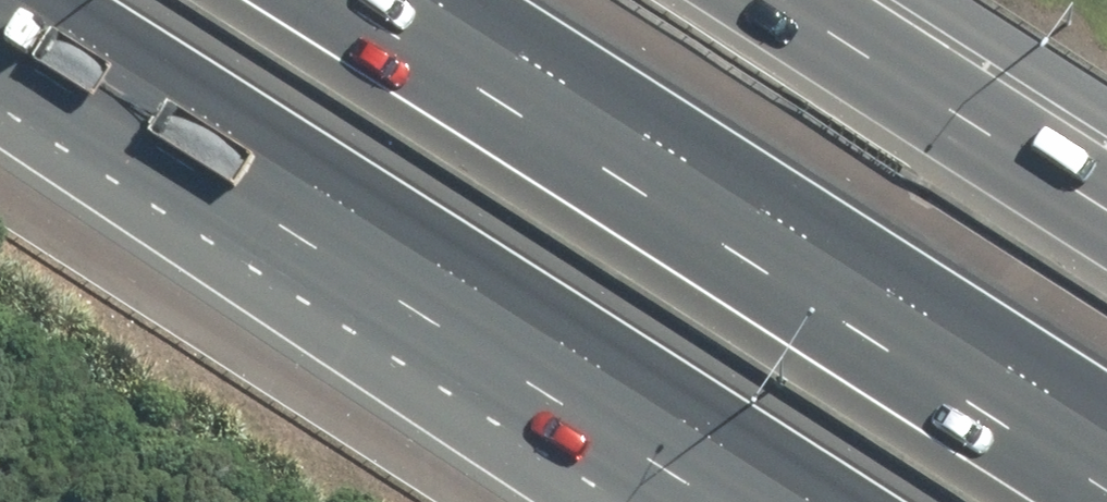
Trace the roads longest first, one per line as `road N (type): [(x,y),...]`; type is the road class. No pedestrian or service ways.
road 1 (motorway): [(796,501),(1,0)]
road 2 (motorway): [(343,0),(1106,489)]
road 3 (motorway): [(775,0),(1106,213)]

